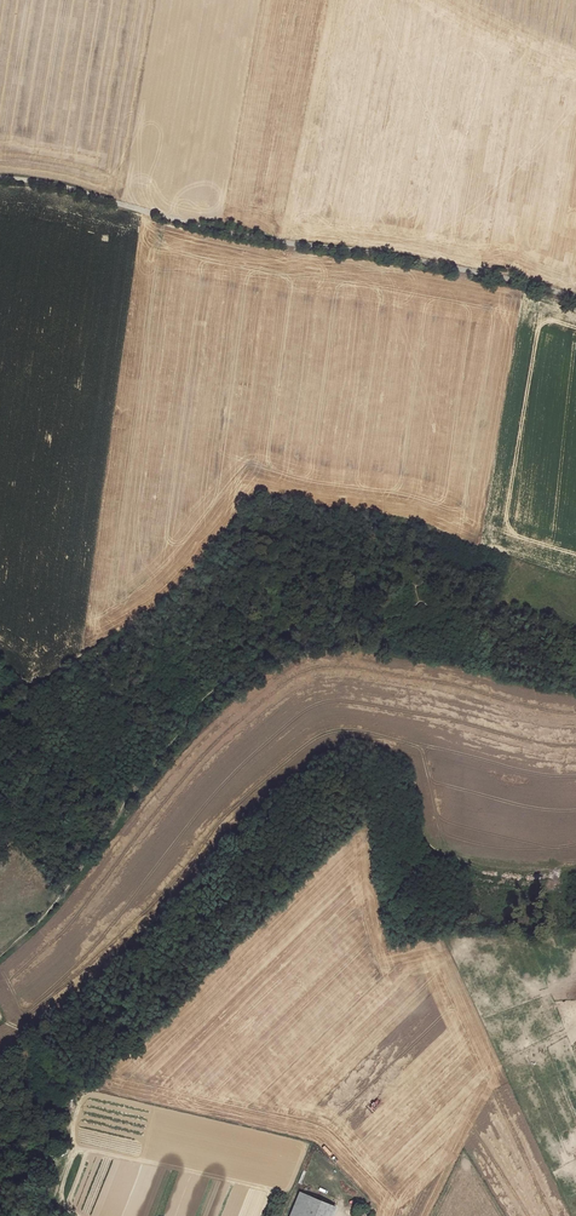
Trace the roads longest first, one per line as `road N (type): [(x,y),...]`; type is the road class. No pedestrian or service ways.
road 1 (unclassified): [(575,299),(390,255),(230,235),(105,198)]
road 2 (track): [(0,957),(61,896),(123,807)]

